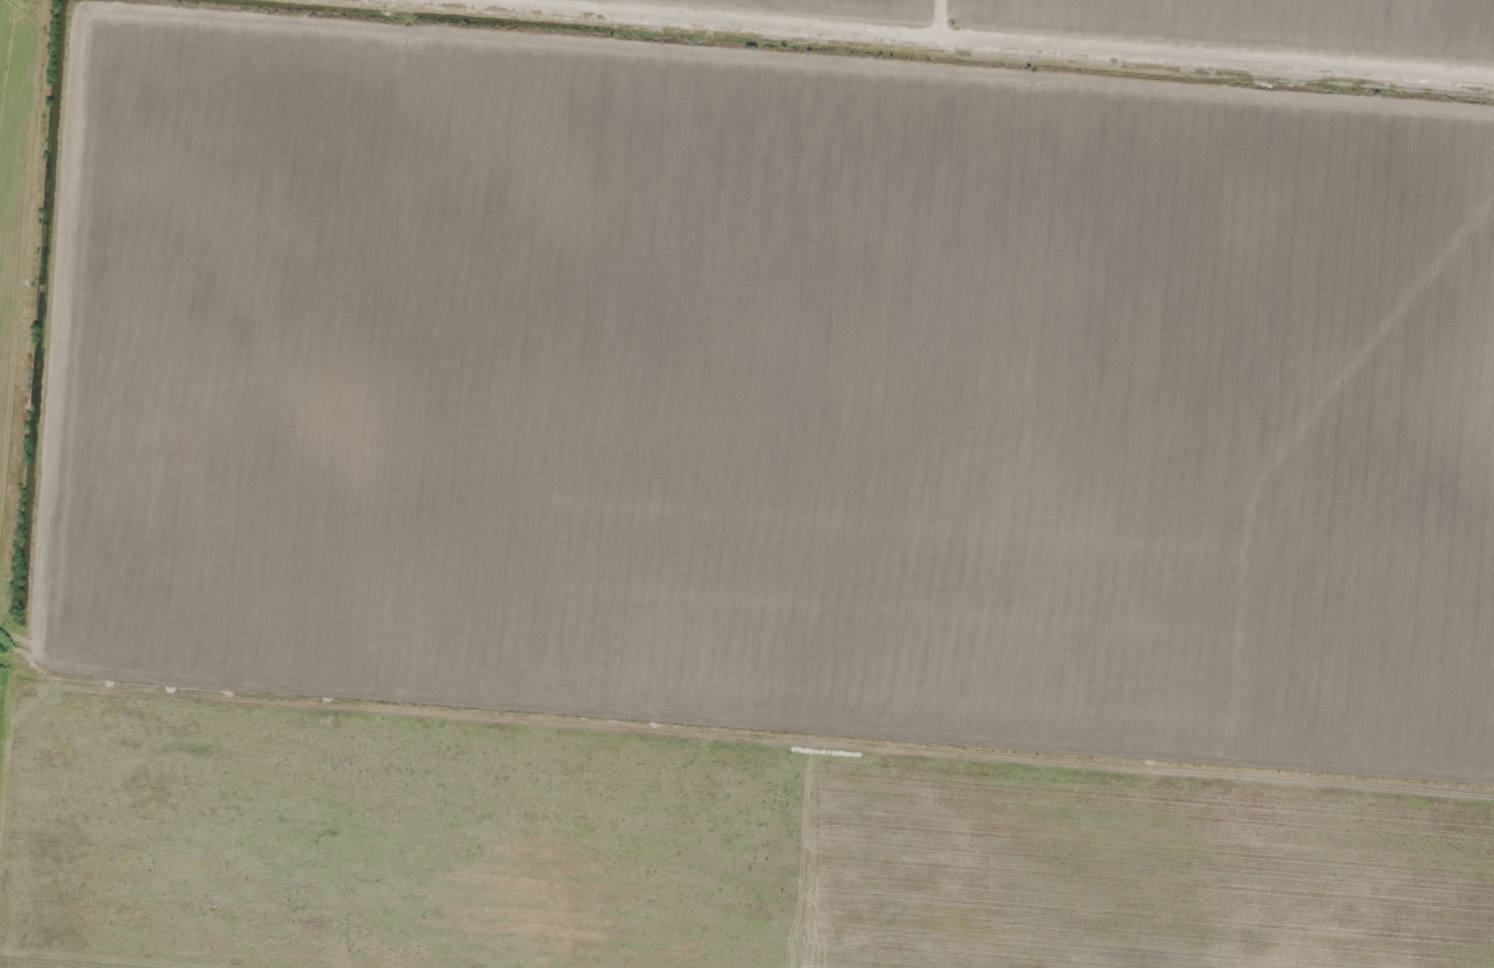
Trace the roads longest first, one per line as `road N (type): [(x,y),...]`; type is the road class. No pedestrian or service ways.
road 1 (residential): [(67,967),(102,690),(1493,792)]

